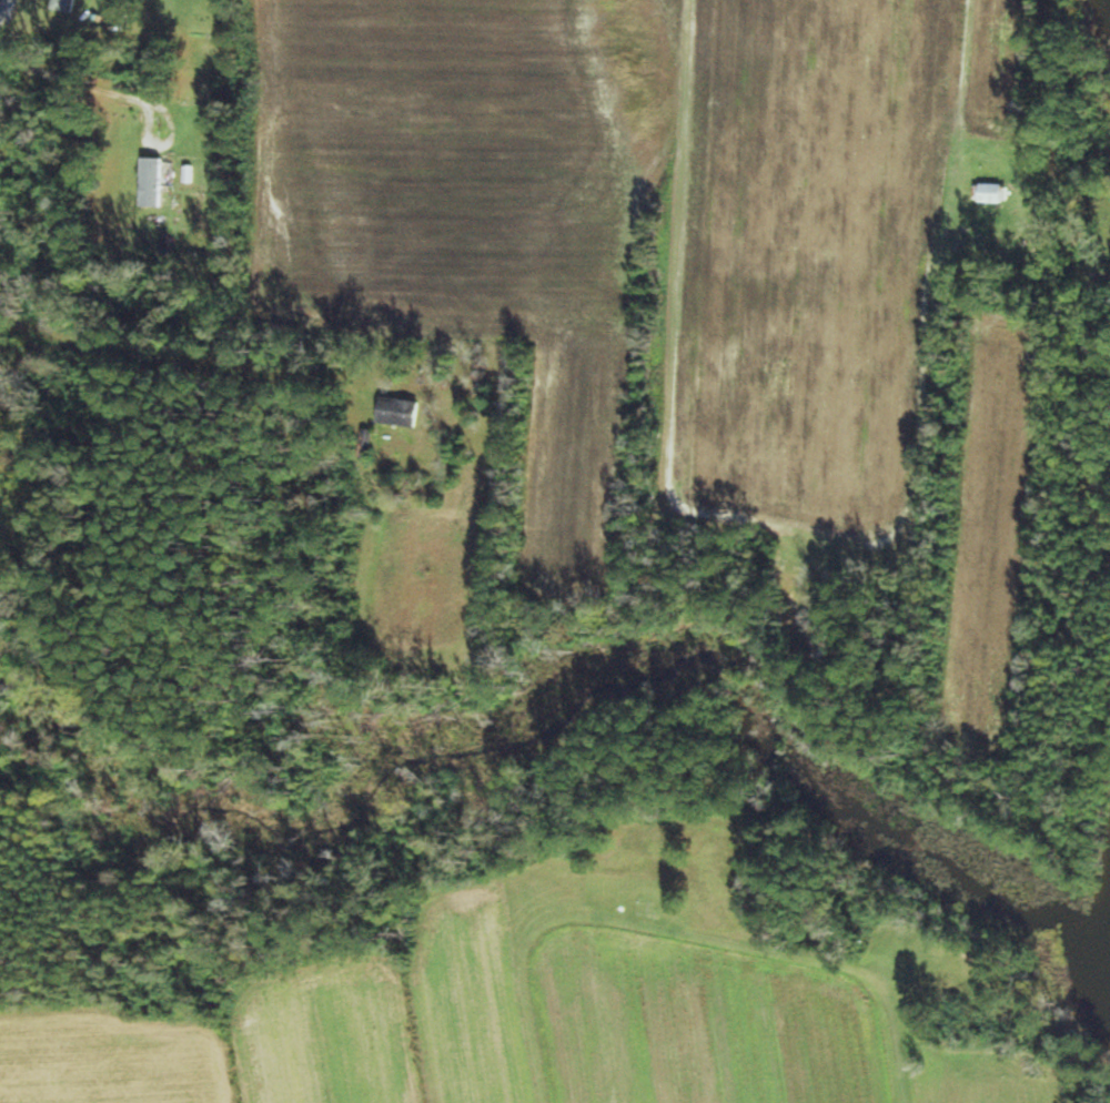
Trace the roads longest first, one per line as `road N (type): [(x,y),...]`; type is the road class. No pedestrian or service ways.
road 1 (residential): [(951,186),(967,0)]

